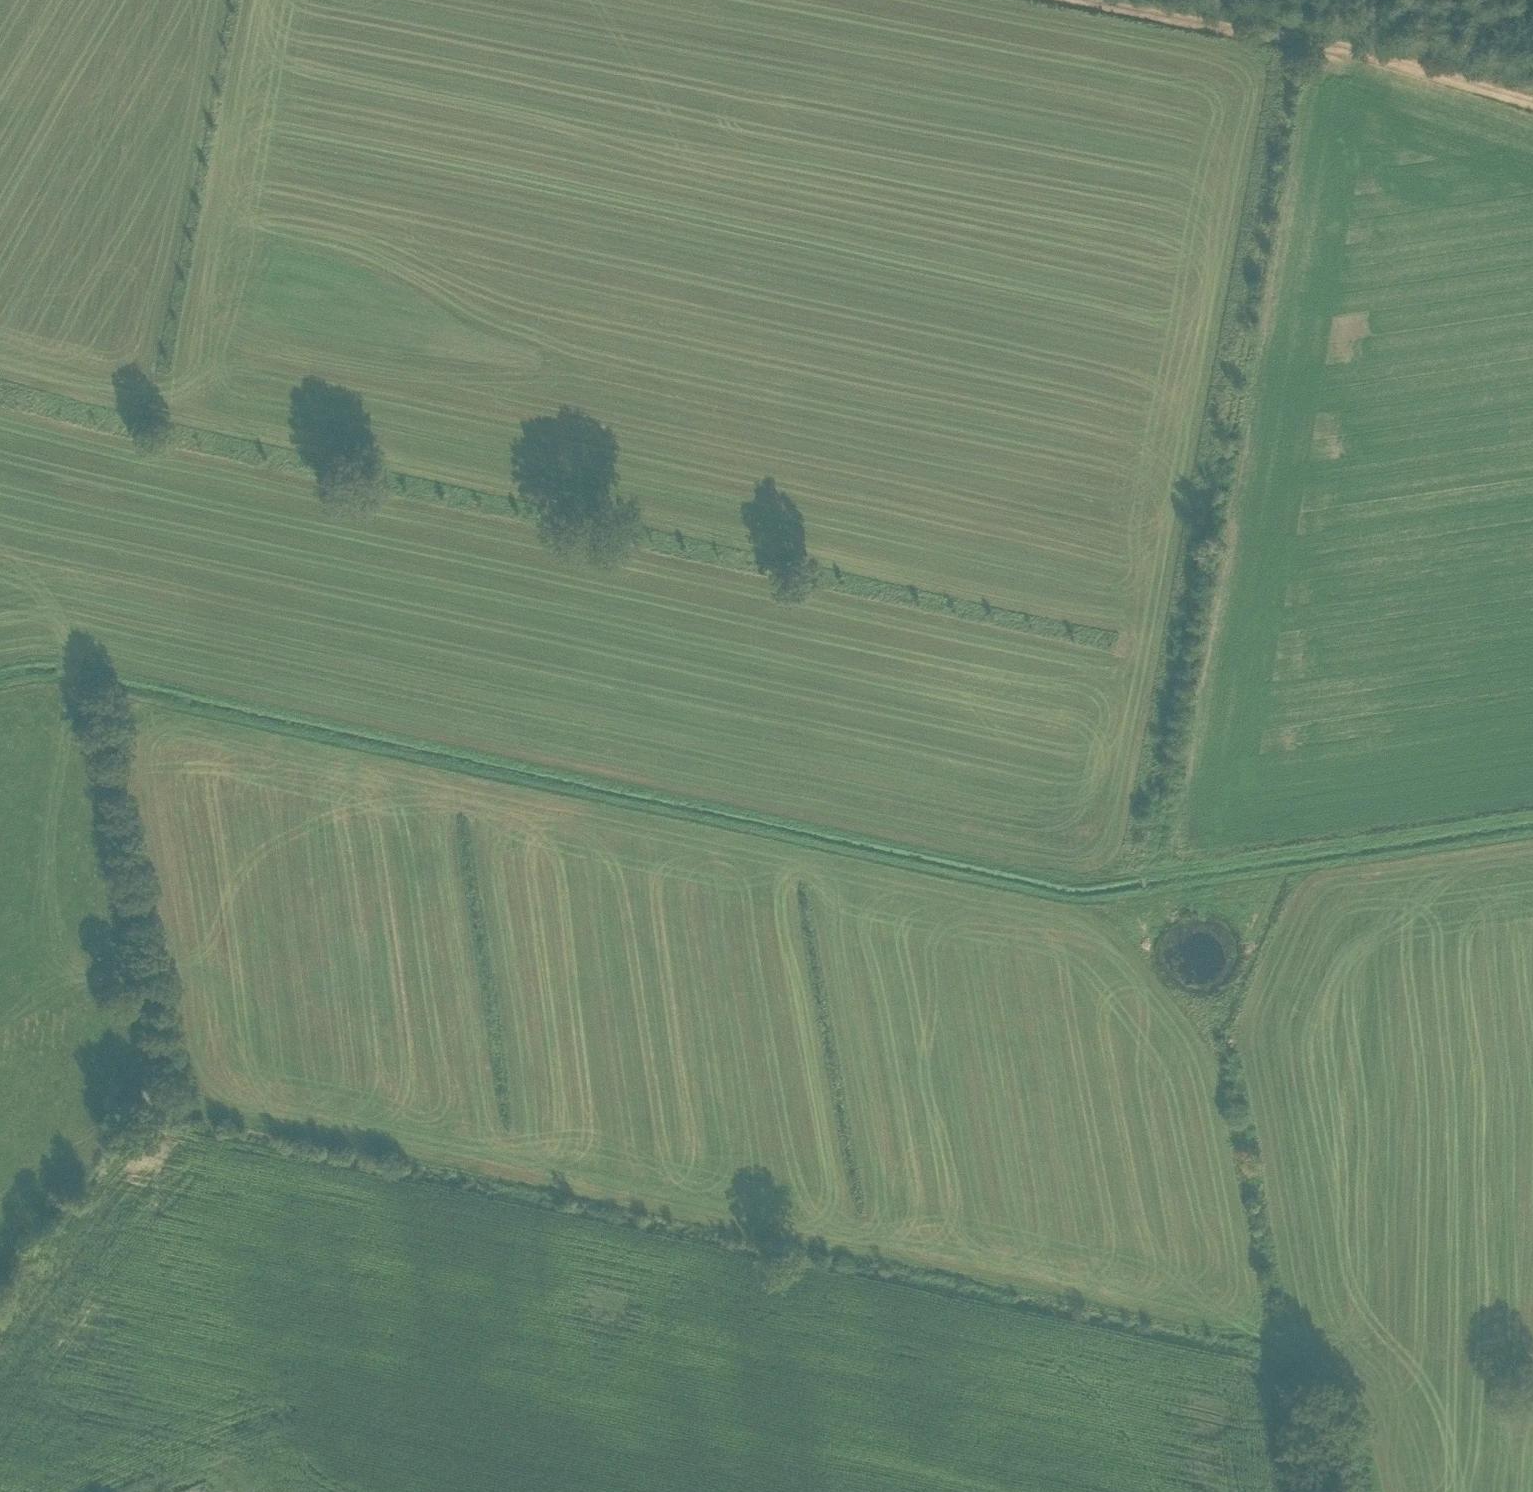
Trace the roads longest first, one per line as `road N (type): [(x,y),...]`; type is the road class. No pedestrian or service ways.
road 1 (track): [(1089,0),(1458,77),(1532,108)]

